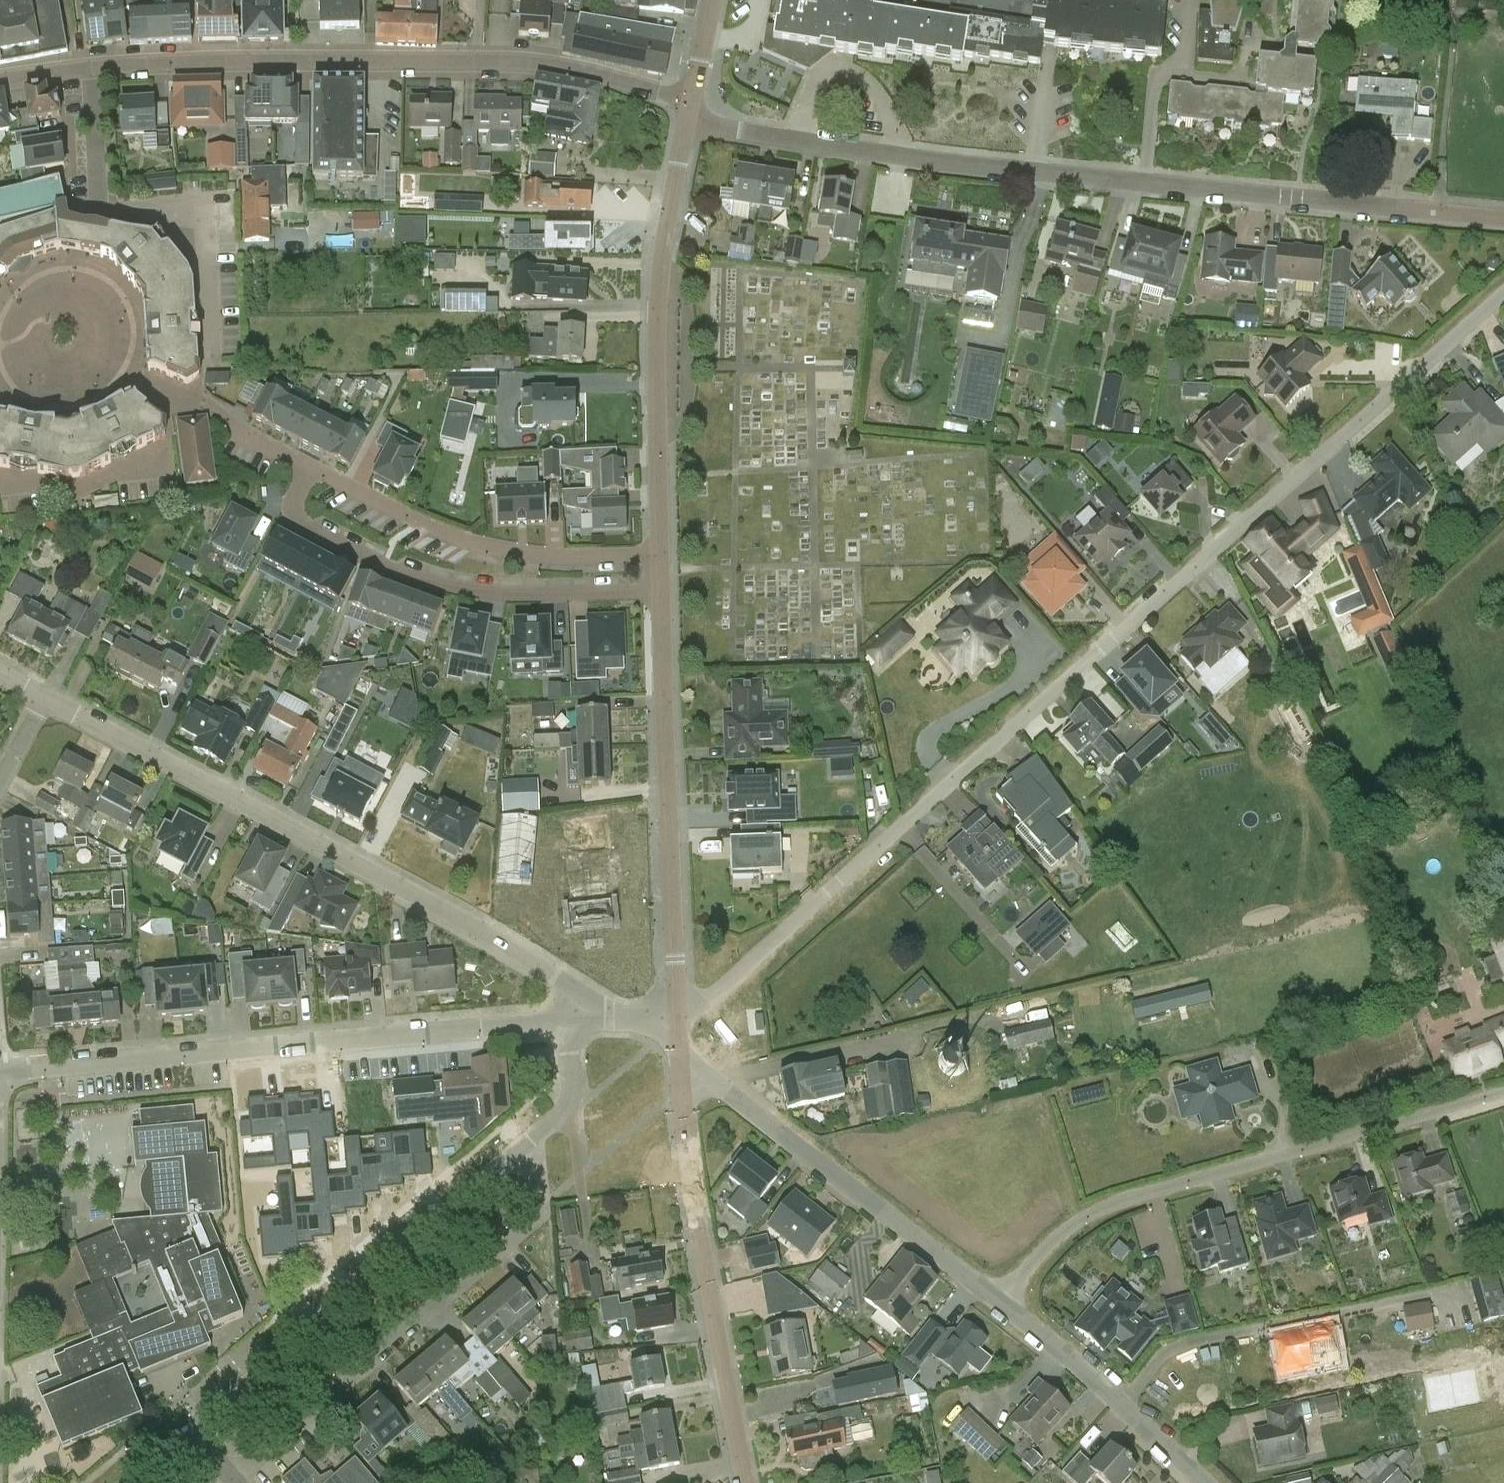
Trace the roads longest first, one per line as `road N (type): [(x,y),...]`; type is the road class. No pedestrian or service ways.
road 1 (residential): [(676,1022),(1503,294)]
road 2 (residential): [(687,122),(906,158),(1503,220)]
road 3 (residential): [(568,1020),(554,978),(499,943),(42,697)]
road 4 (residential): [(91,68),(529,63),(692,98)]
road 5 (residential): [(0,1074),(568,1020)]
road 6 (unclassified): [(999,1301),(1054,1240),(1108,1207),(1503,1093)]
road 7 (residential): [(232,1479),(530,1222),(538,1201),(532,1141)]
road 8 (residential): [(532,1141),(191,1432)]
road 9 (residential): [(309,468),(294,502),(300,525),(393,572),(486,594),(661,591)]
road 10 (residential): [(660,555),(658,316),(687,122)]
road 11 (residential): [(676,1022),(661,591)]
road 12 (residential): [(748,1482),(680,1077)]
road 13 (residential): [(999,1301),(720,1086),(680,1077)]
road 14 (residential): [(660,555),(501,551),(412,520),(309,468)]
road 15 (residential): [(1205,1482),(999,1301)]
road 16 (residential): [(568,1020),(569,1103),(532,1141)]
road 17 (unclassified): [(91,68),(98,201)]

